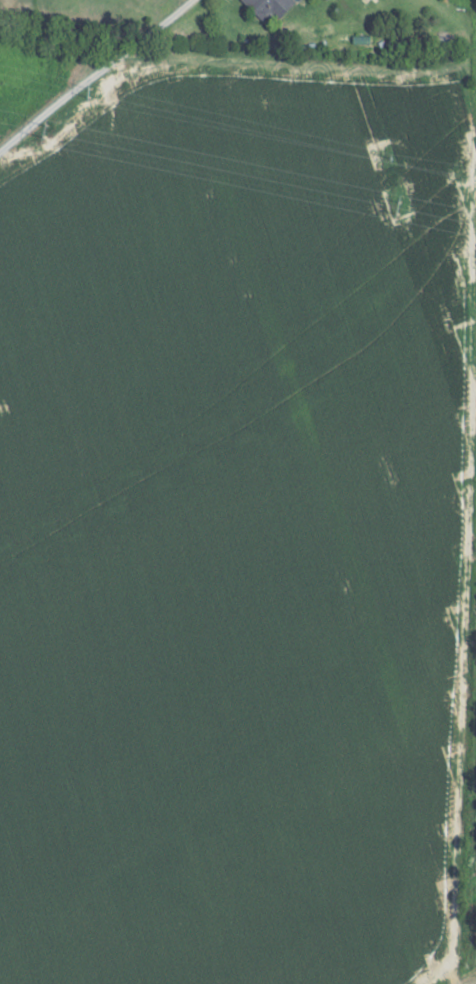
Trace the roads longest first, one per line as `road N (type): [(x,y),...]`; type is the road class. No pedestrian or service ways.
road 1 (residential): [(0,151),(187,0)]

